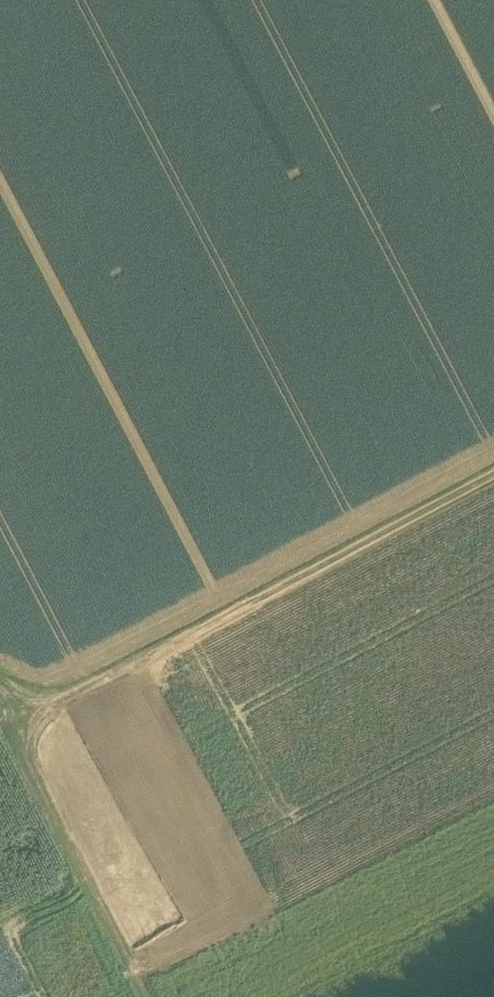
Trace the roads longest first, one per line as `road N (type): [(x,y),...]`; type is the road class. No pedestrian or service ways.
road 1 (track): [(493,474),(52,705),(0,669)]

